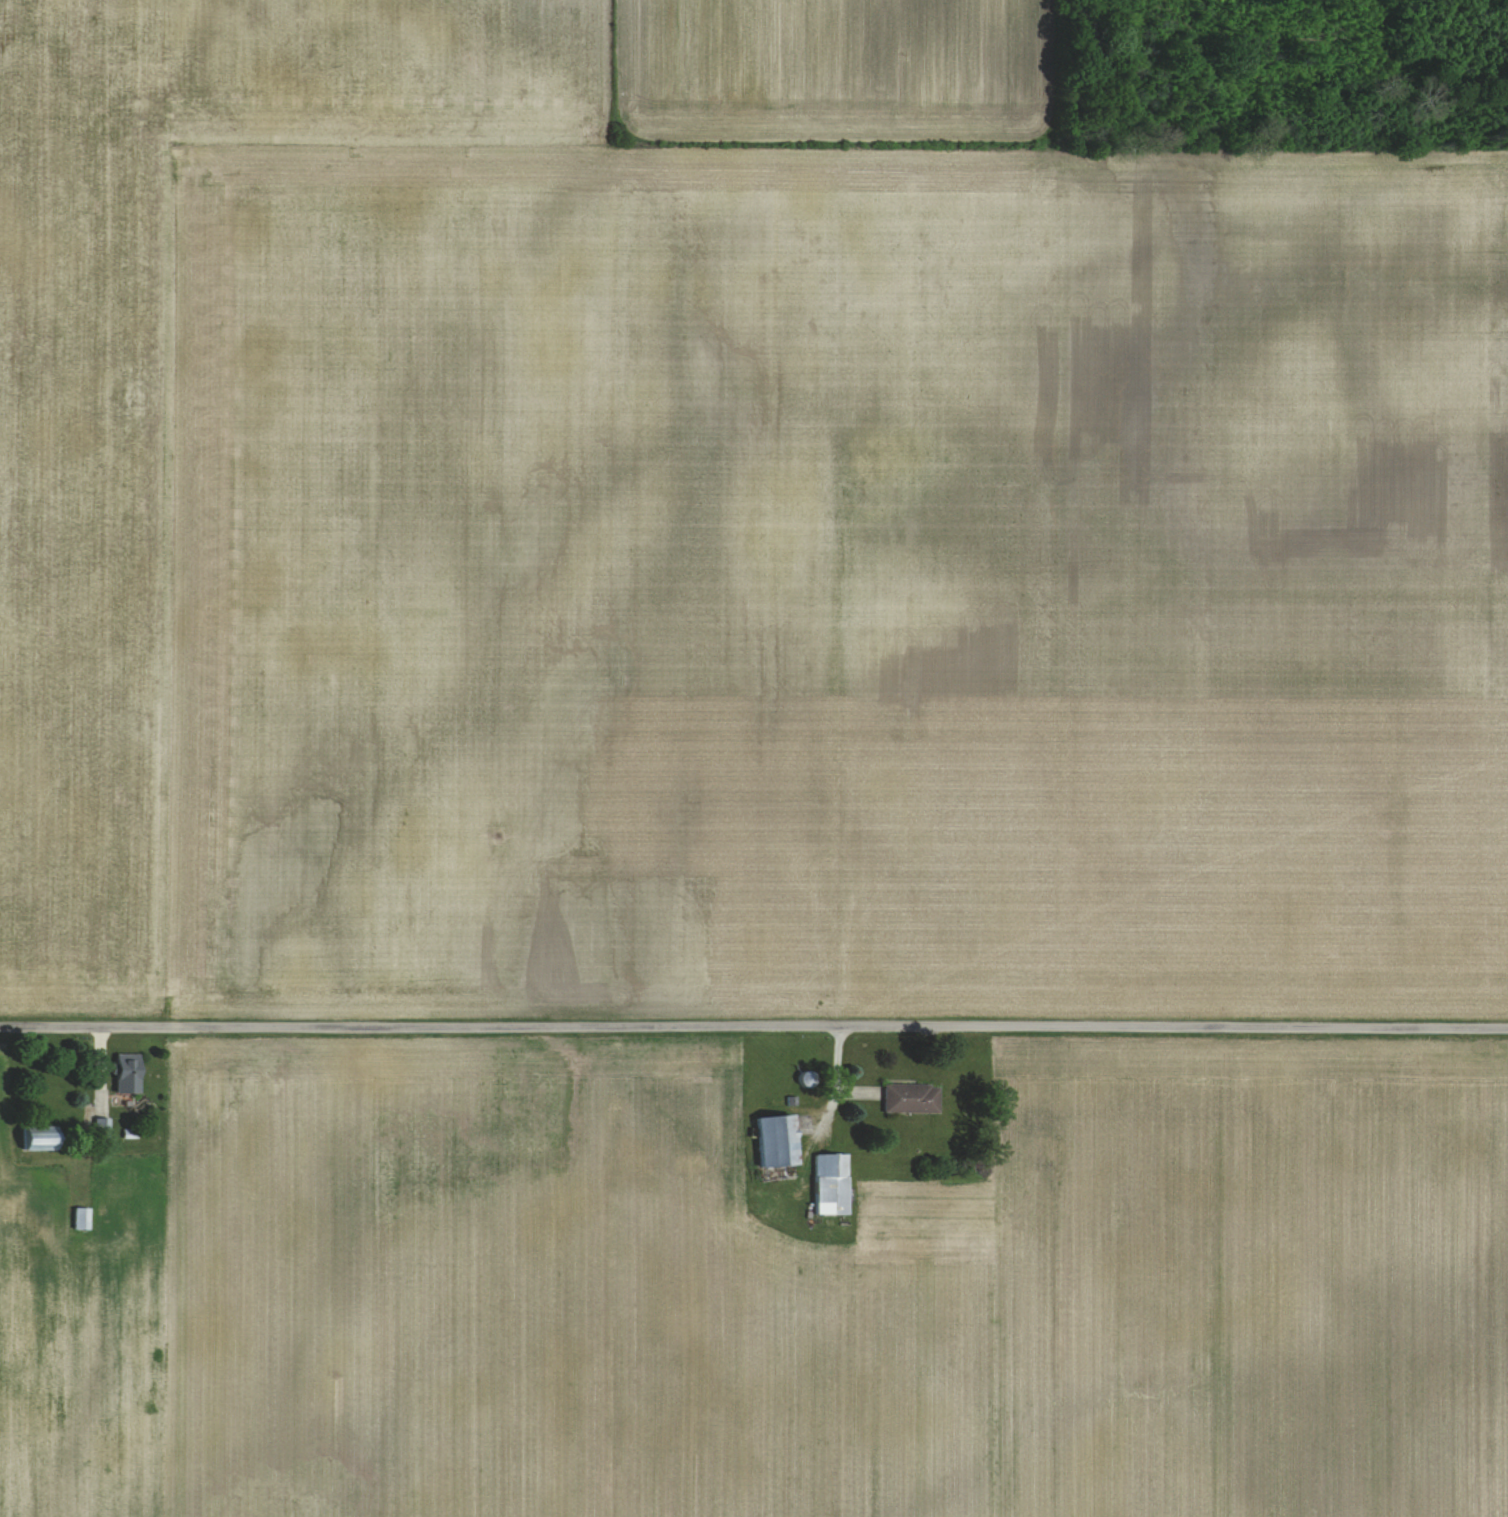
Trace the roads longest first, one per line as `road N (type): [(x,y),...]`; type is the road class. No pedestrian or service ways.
road 1 (residential): [(0,1028),(1507,1028)]

